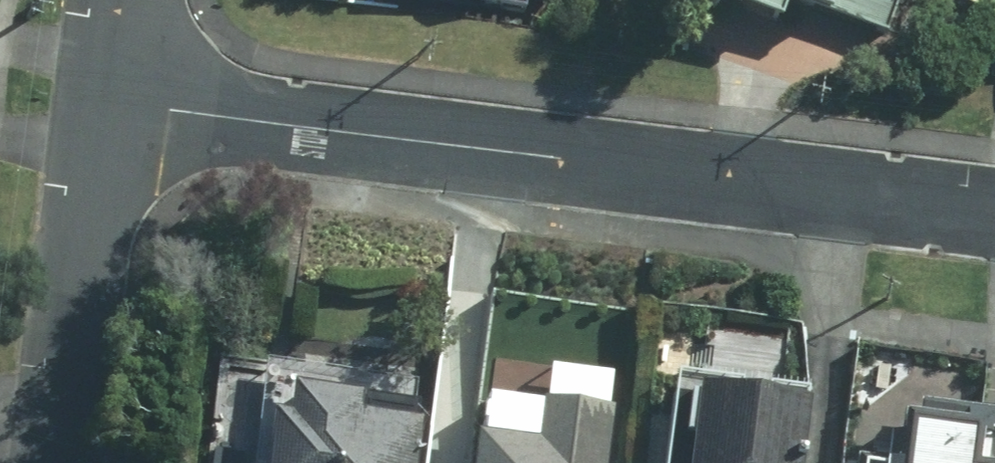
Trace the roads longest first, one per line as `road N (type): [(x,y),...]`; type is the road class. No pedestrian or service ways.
road 1 (residential): [(994,213),(106,99)]
road 2 (residential): [(106,99),(61,462)]

